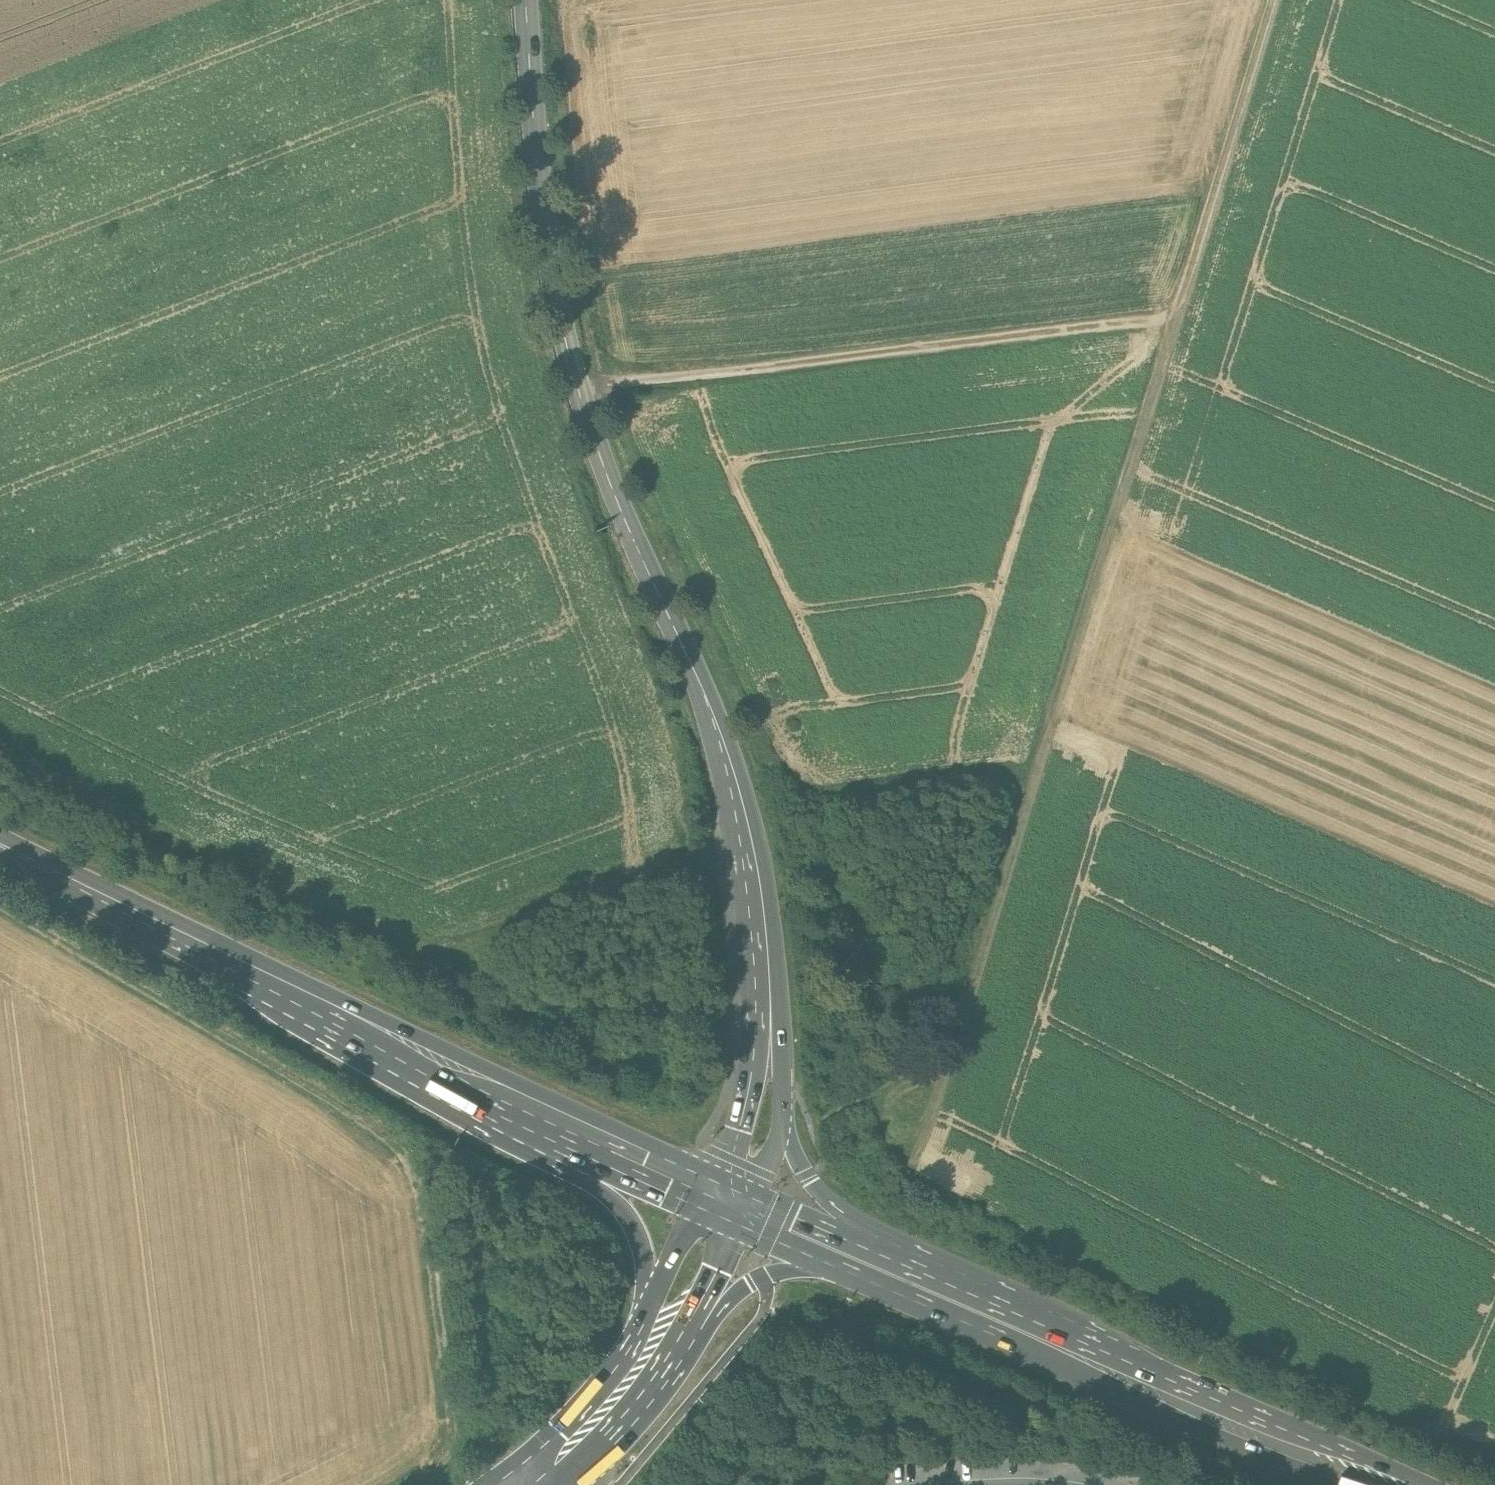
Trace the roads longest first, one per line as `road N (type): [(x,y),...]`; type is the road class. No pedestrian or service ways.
road 1 (track): [(1267,0),(911,1159)]
road 2 (secondary): [(525,0),(540,205),(577,386),(599,458),(718,725),(742,800),(766,935),(765,1093)]
road 3 (track): [(386,1484),(460,1431),(413,1139),(0,895)]
road 4 (primary): [(591,1143),(0,842)]
road 5 (track): [(565,994),(166,844),(0,756)]
road 6 (track): [(1169,320),(577,386)]
road 7 (primary): [(1391,1484),(868,1265)]
road 8 (track): [(467,957),(525,920),(578,903),(641,903),(660,916),(672,962),(661,987),(614,1001),(565,994)]
road 9 (primary): [(660,1341),(760,1280),(868,1265)]
road 10 (primary): [(591,1143),(639,1236),(660,1341)]
road 11 (primary): [(868,1265),(819,1207),(765,1093)]
road 12 (secondary): [(536,1477),(625,1395),(660,1341)]
road 13 (primary): [(868,1265),(727,1205)]
road 14 (secondary): [(660,1341),(727,1205)]
road 15 (primary): [(727,1205),(591,1143)]

